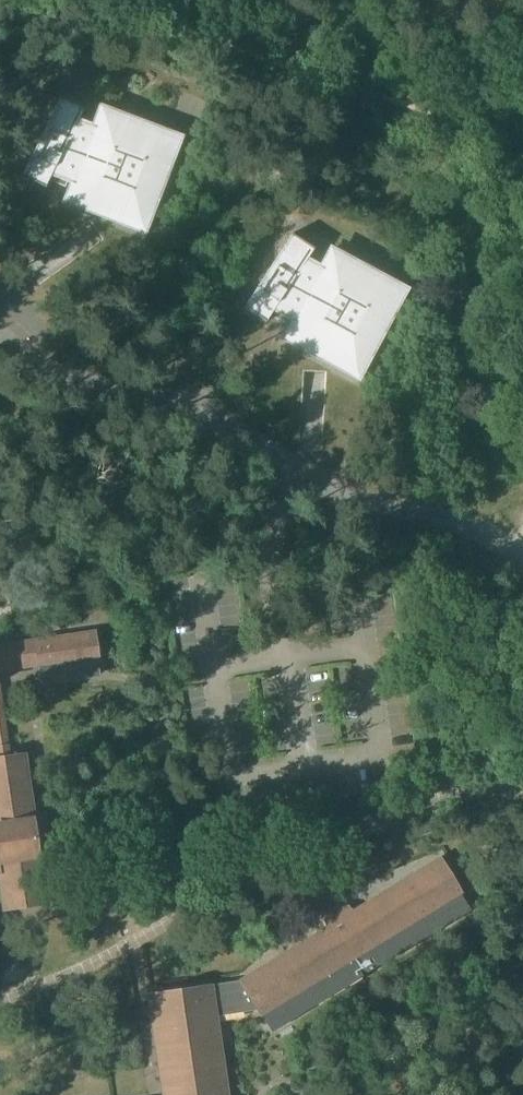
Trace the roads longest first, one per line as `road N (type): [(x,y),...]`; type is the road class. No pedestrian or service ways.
road 1 (track): [(265,0),(337,33),(392,91),(390,99)]

